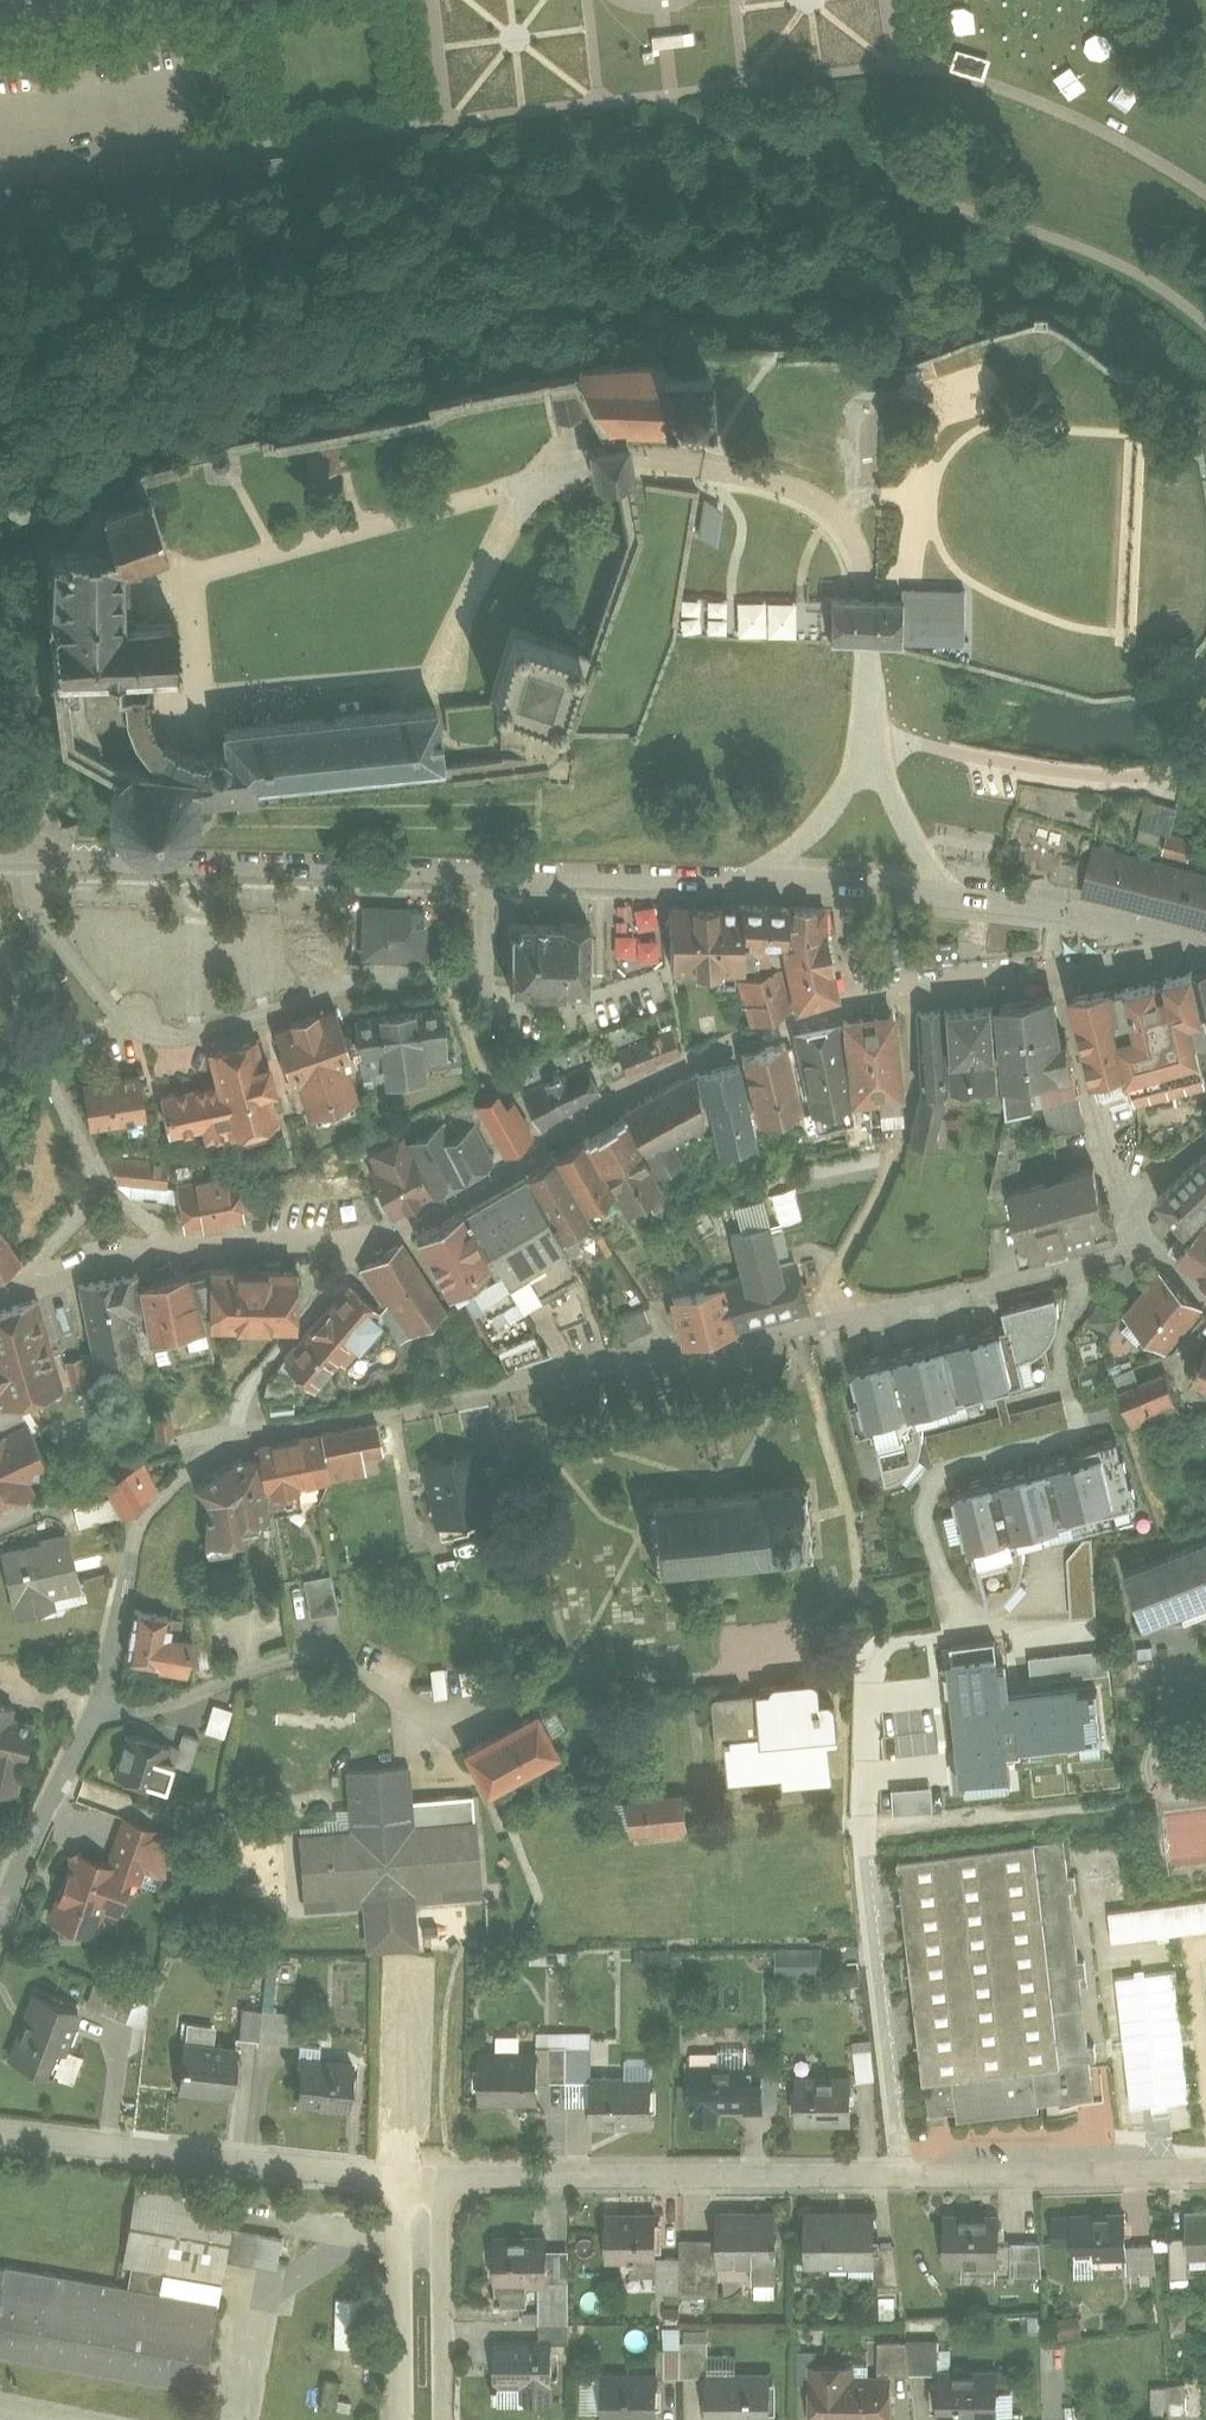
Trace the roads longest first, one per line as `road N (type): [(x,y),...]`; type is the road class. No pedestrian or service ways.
road 1 (residential): [(1205,940),(943,885),(0,851)]
road 2 (residential): [(1147,1233),(522,1381),(215,1441)]
road 3 (residential): [(1205,2168),(441,2175)]
road 4 (residential): [(400,2175),(0,2133)]
road 5 (residential): [(364,1238),(98,1253),(0,1288)]
road 6 (residential): [(92,1717),(129,1542),(144,1508),(215,1441)]
road 7 (residential): [(364,1238),(245,1373),(215,1441)]
road 8 (residential): [(400,2175),(397,2419)]
road 9 (residential): [(443,2419),(441,2175)]
road 10 (residential): [(1133,1189),(1103,1137),(1057,974)]
road 11 (residential): [(215,1441),(139,1454),(0,1513)]
road 12 (residential): [(92,1717),(168,1706),(307,1648)]
road 13 (residential): [(0,1909),(92,1717)]

